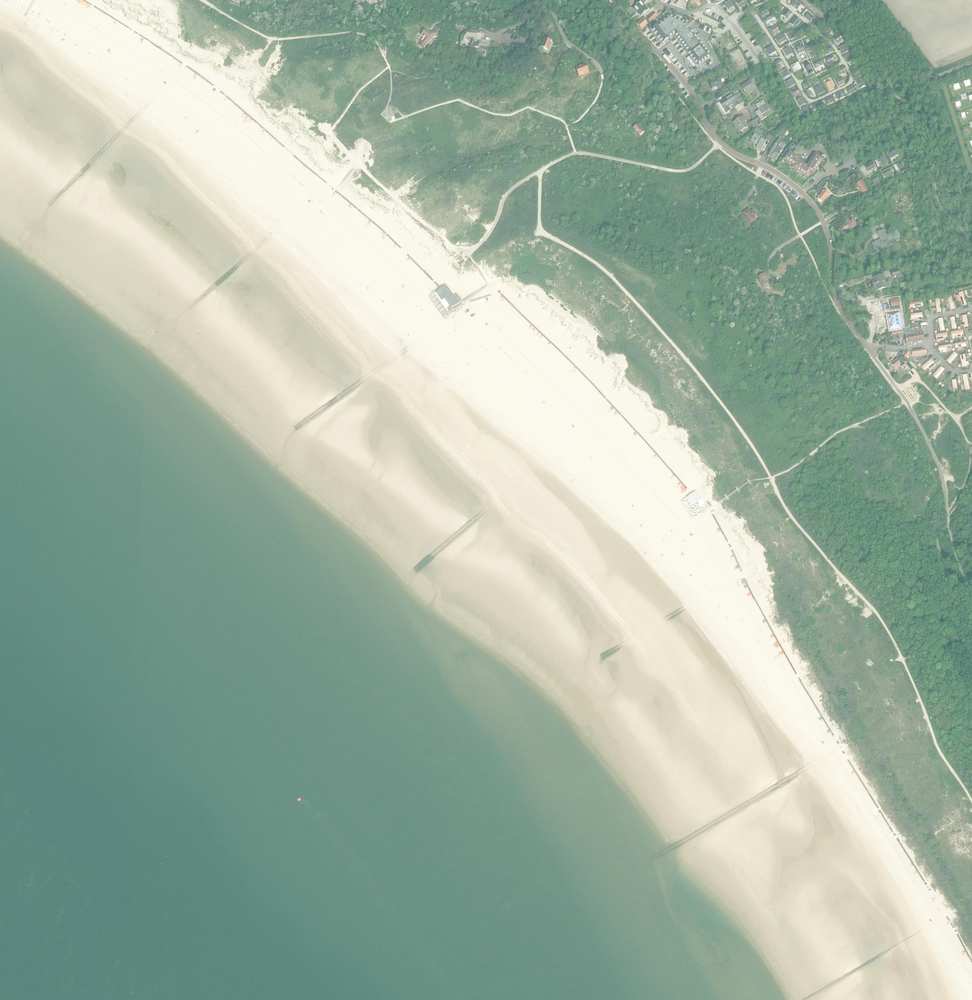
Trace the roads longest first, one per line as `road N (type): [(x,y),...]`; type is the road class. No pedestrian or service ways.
road 1 (unclassified): [(869,347),(836,300),(832,249),(817,207),(791,182),(721,142),(685,81),(612,0)]

